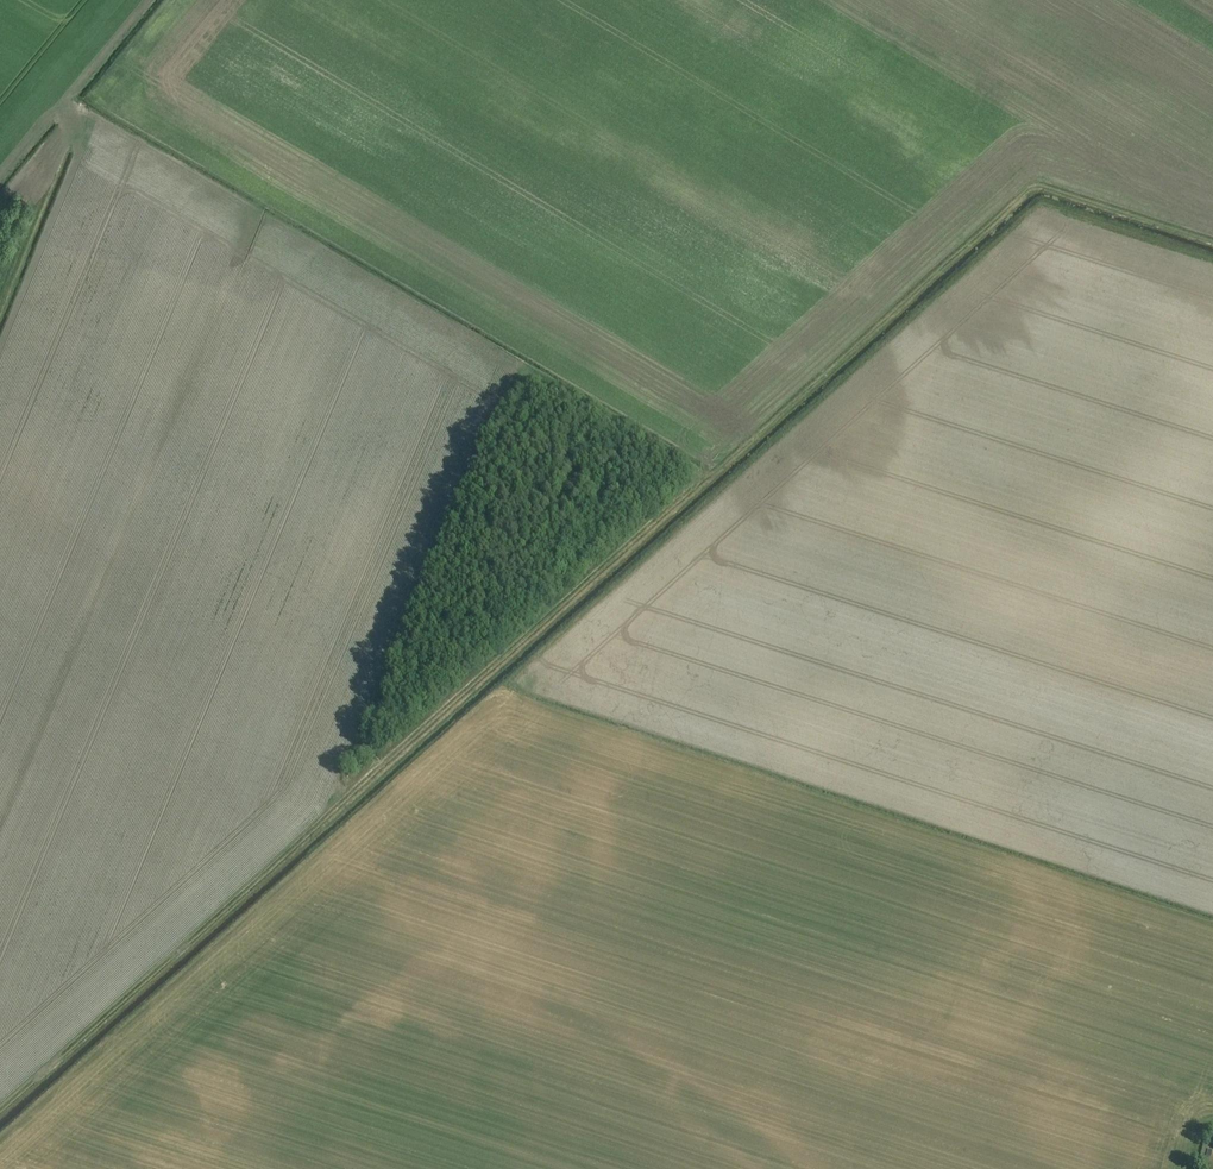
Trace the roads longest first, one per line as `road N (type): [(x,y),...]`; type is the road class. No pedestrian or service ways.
road 1 (track): [(0,1112),(1036,183),(1212,240)]

